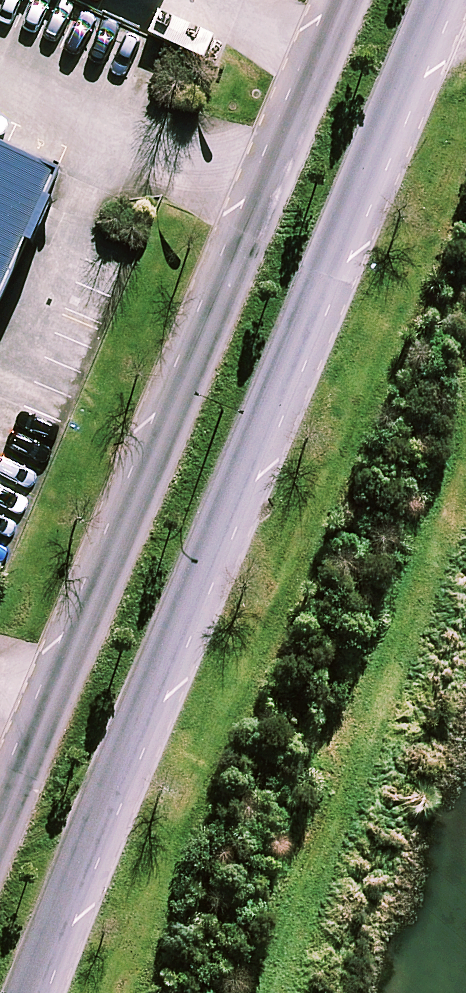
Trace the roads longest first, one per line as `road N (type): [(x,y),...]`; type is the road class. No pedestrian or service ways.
road 1 (secondary): [(429,0),(28,992)]
road 2 (secondary): [(0,836),(356,0)]

